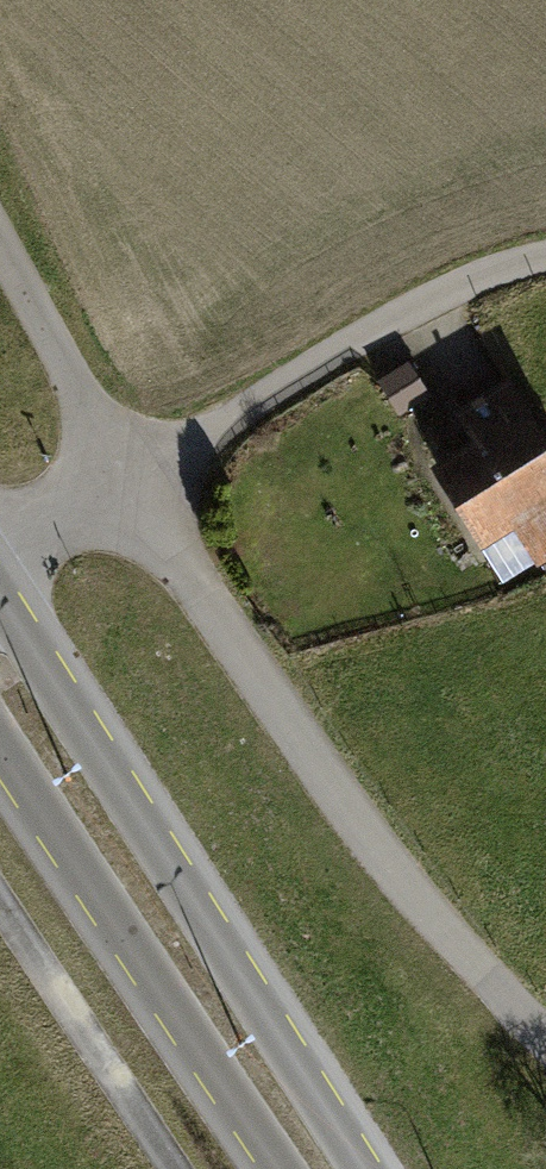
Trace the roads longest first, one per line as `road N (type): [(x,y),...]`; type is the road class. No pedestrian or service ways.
road 1 (tertiary): [(358,1168),(0,623)]
road 2 (tertiary): [(0,754),(267,1168)]
road 3 (track): [(545,255),(412,303),(117,482)]
road 4 (track): [(0,246),(117,482)]

